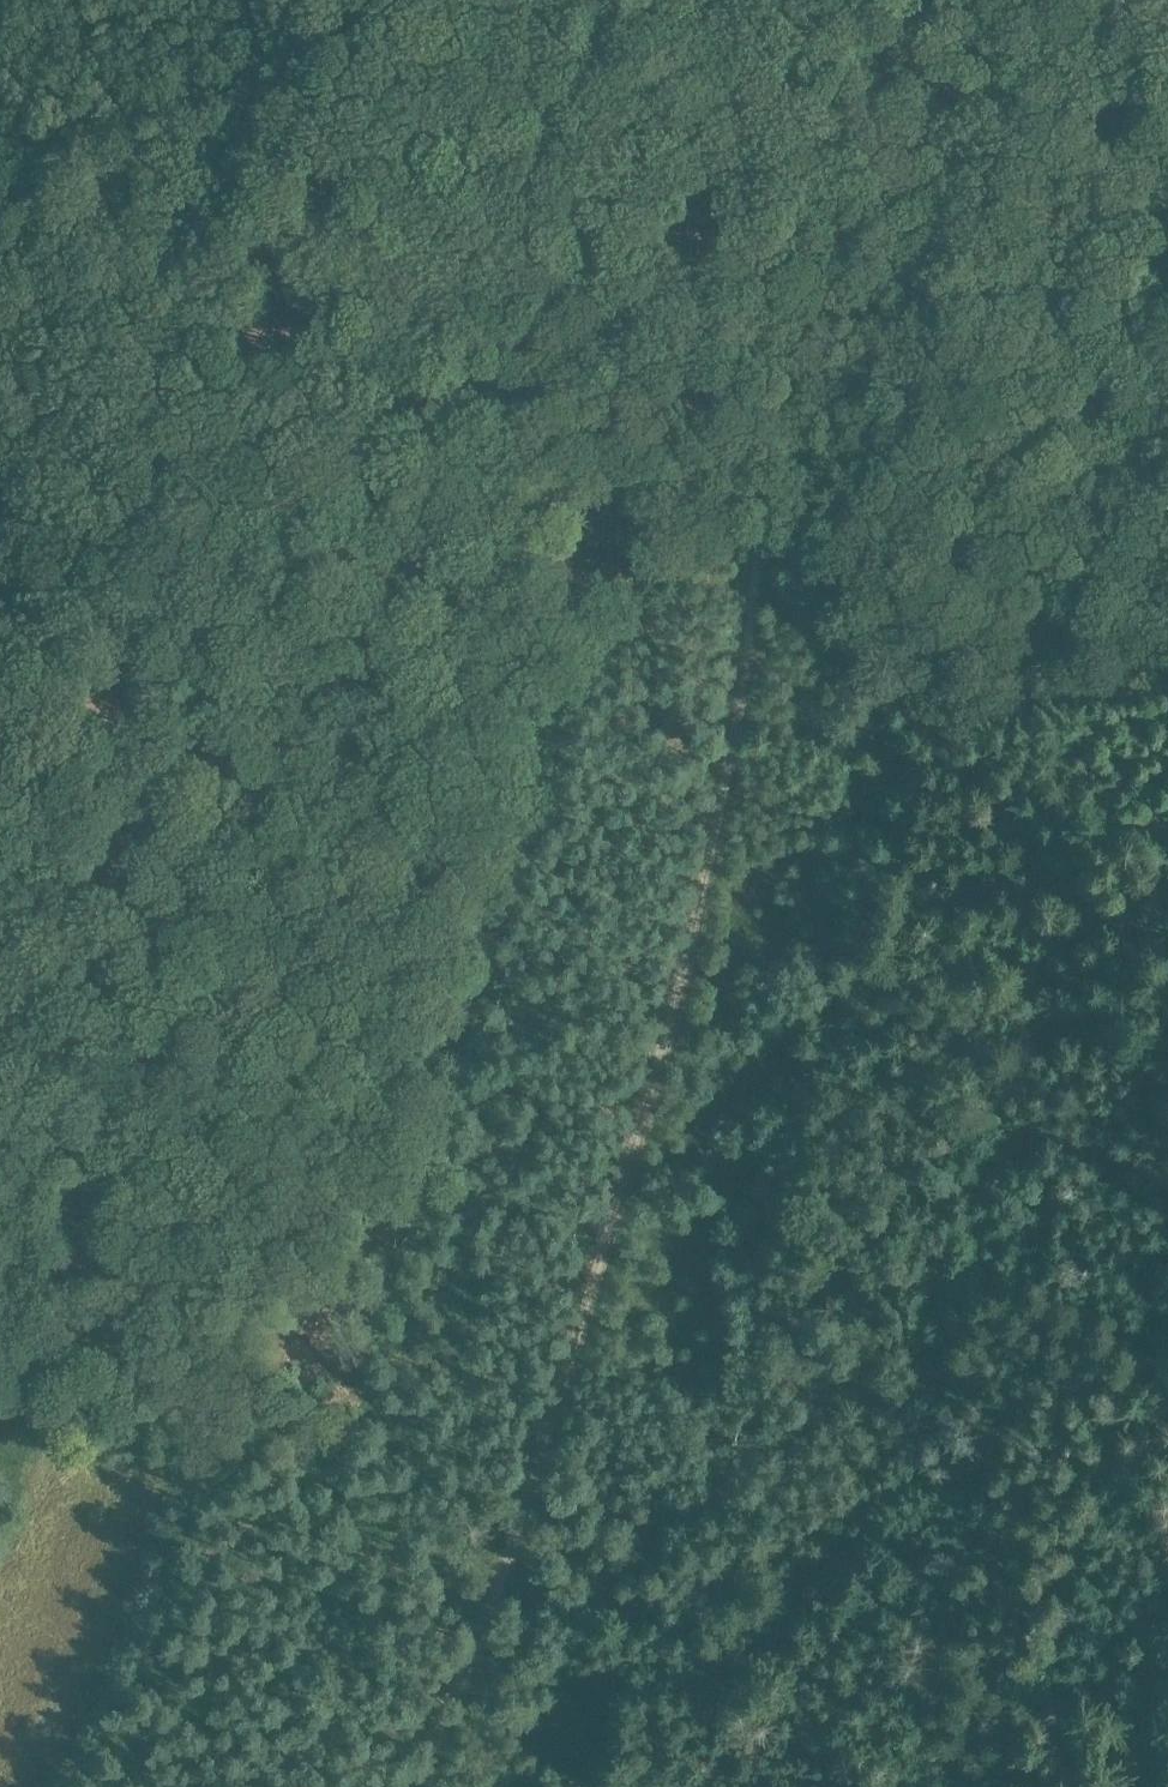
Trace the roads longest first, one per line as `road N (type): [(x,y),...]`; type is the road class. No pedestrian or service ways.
road 1 (track): [(416,1786),(560,1387),(648,1090),(712,838),(750,647),(763,527),(793,461),(876,339),(1044,121),(1095,0)]
road 2 (track): [(843,0),(788,51),(736,70),(680,75),(546,57),(432,70),(239,143),(0,251)]

